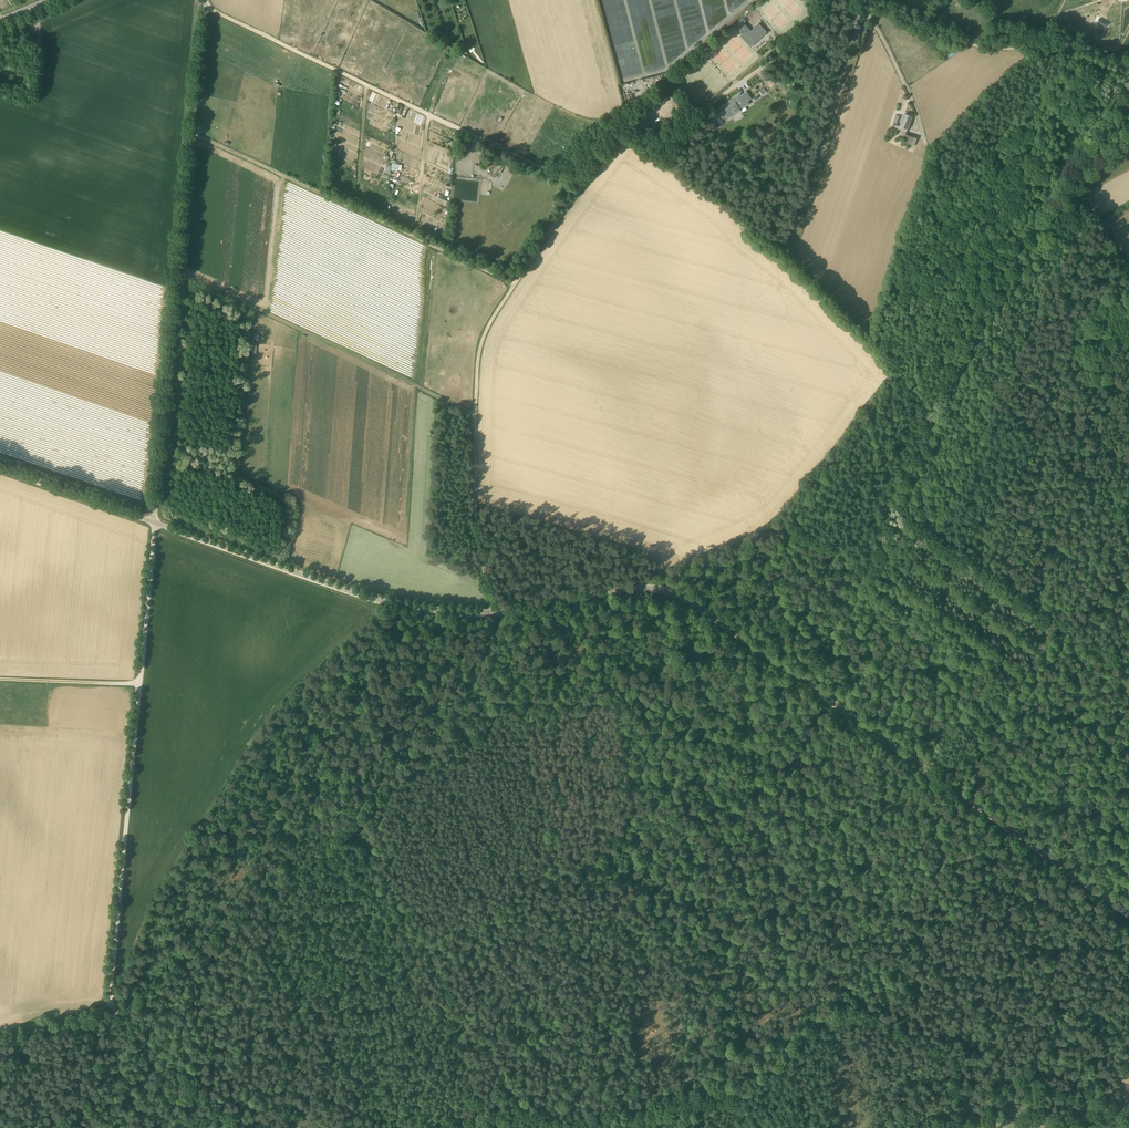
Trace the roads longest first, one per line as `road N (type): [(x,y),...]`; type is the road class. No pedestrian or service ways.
road 1 (tertiary): [(1128,914),(663,587),(633,584),(496,611),(442,609),(385,600),(154,525)]
road 2 (track): [(862,5),(920,36),(1072,51),(1127,72),(1026,220),(982,308)]
road 3 (unclassified): [(154,525),(206,0)]
road 4 (track): [(154,525),(112,1005)]
road 5 (track): [(498,610),(476,500),(482,339),(582,185)]
road 6 (track): [(205,8),(582,185)]
road 7 (track): [(766,767),(718,973),(715,1050),(727,1127)]
road 8 (track): [(582,185),(619,141),(668,169),(703,112),(808,35),(837,0)]
road 9 (track): [(193,134),(514,285)]
road 10 (track): [(179,271),(475,415)]
road 11 (track): [(118,1014),(352,822)]
road 12 (track): [(892,502),(1128,669)]
road 13 (track): [(892,502),(982,308)]
road 14 (track): [(810,679),(892,502)]
road 15 (track): [(982,308),(926,144)]
road 16 (tertiary): [(154,525),(0,467)]
road 17 (unclassified): [(926,144),(862,5)]
road 18 (track): [(163,438),(291,496)]
road 19 (track): [(140,681),(0,677)]
road 20 (track): [(361,86),(356,210)]

